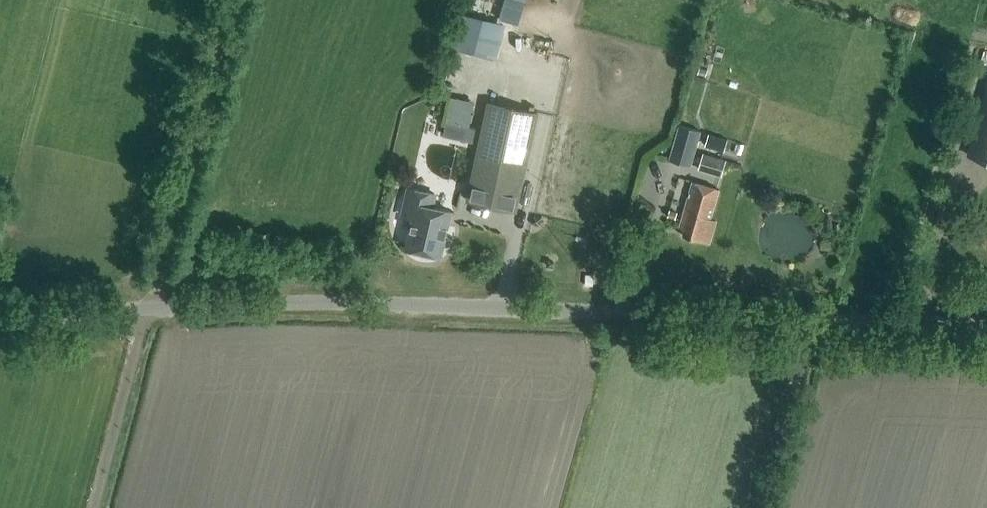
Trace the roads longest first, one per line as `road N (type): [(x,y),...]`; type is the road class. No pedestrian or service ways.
road 1 (unclassified): [(811,320),(321,302),(0,319)]
road 2 (track): [(154,306),(238,0)]
road 3 (residential): [(811,320),(759,507)]
road 4 (unclassified): [(986,328),(811,320)]

